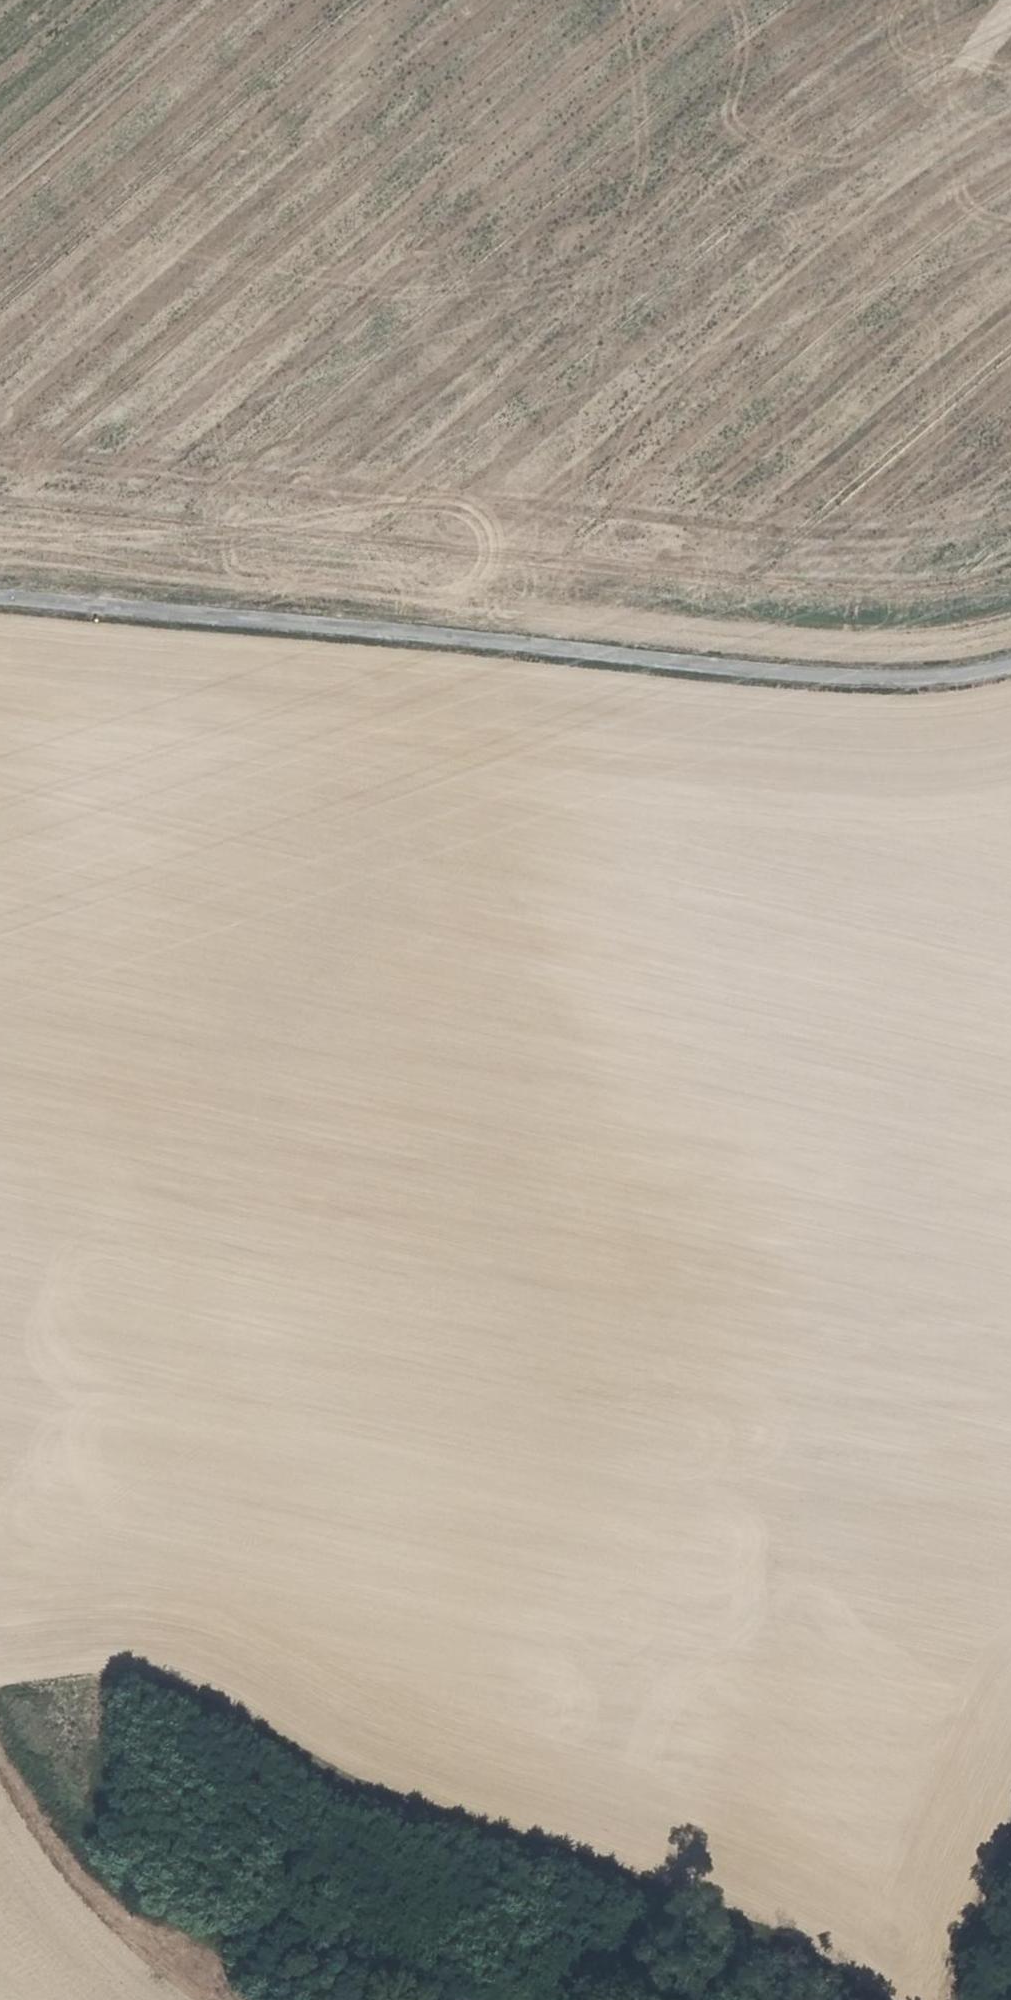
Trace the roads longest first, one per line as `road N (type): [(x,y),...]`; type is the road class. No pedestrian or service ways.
road 1 (unclassified): [(0,596),(878,683),(954,681),(1010,667)]
road 2 (track): [(0,1780),(94,1906),(177,1999)]

